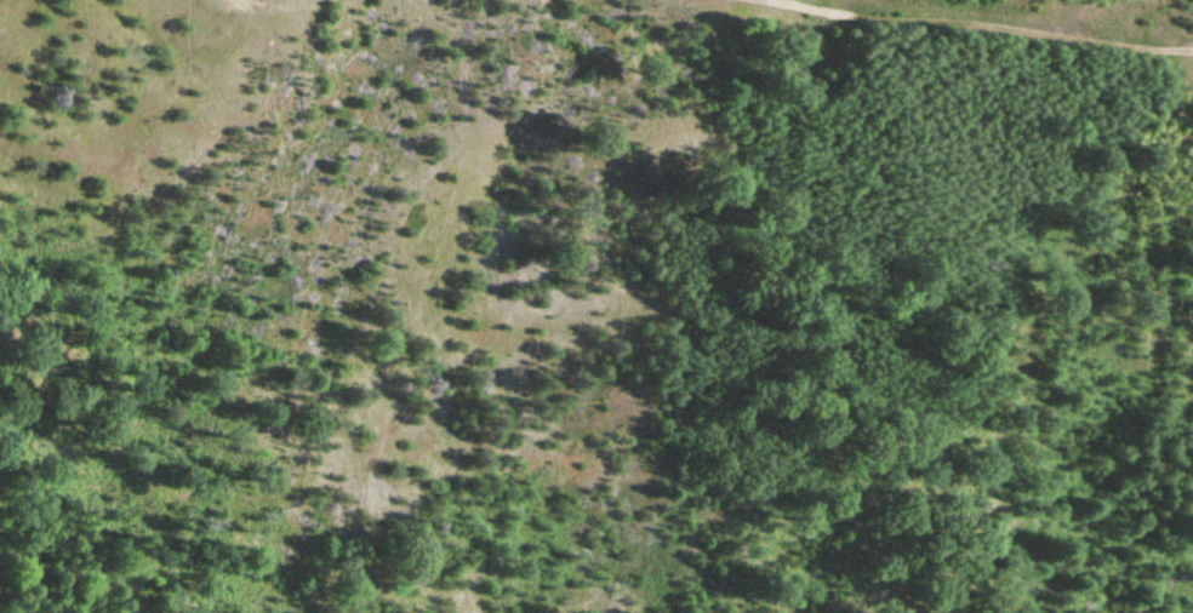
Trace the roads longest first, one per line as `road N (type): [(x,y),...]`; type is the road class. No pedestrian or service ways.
road 1 (track): [(711,0),(1100,45),(1192,45)]

